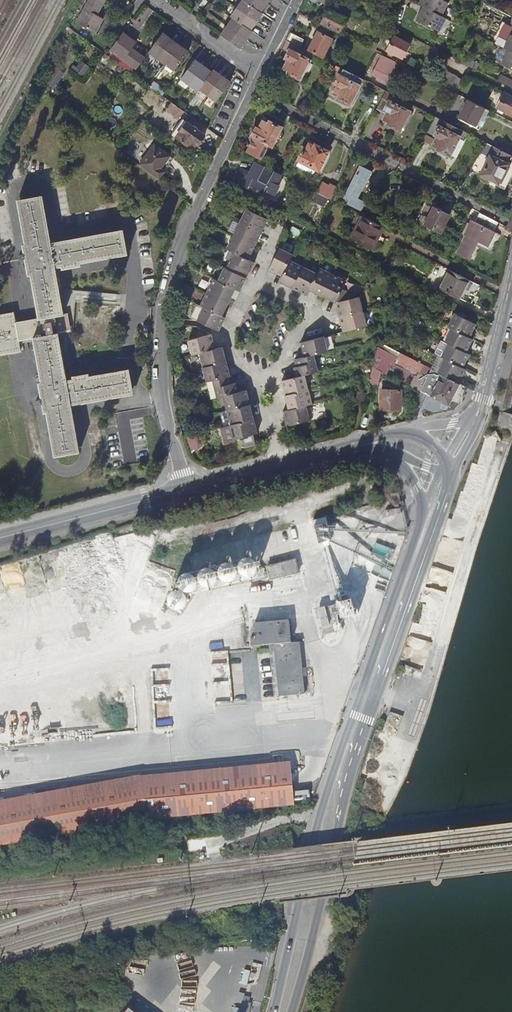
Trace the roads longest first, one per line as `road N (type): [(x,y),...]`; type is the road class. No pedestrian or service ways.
road 1 (residential): [(188,490),(163,392),(164,322),(193,218),(260,75)]
road 2 (secondary): [(367,695),(327,796),(275,1011)]
road 3 (secondary): [(291,1011),(367,695)]
road 4 (residential): [(261,96),(511,223)]
road 5 (residential): [(0,538),(188,490)]
road 6 (secondary): [(367,695),(429,519)]
road 7 (residential): [(258,374),(282,368),(311,321),(307,305),(256,283)]
road 8 (secondary): [(475,418),(511,277)]
road 9 (residential): [(156,0),(260,75)]

